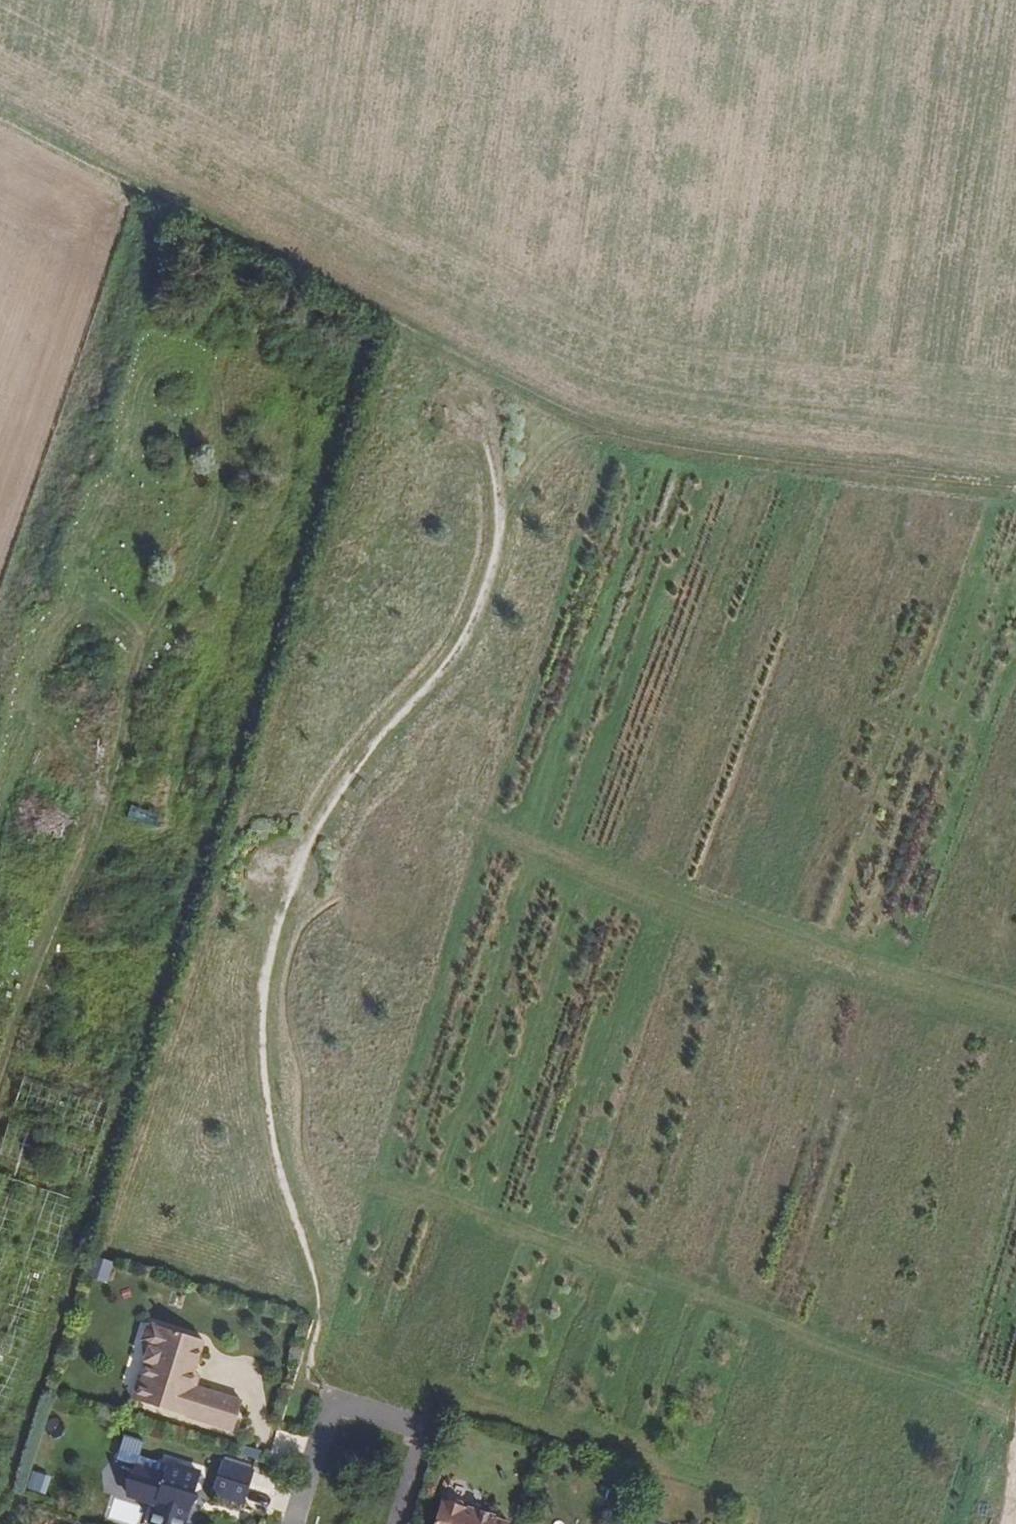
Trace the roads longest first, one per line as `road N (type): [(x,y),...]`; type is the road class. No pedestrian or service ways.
road 1 (residential): [(388,1523),(419,1422),(331,1398),(293,1523)]

